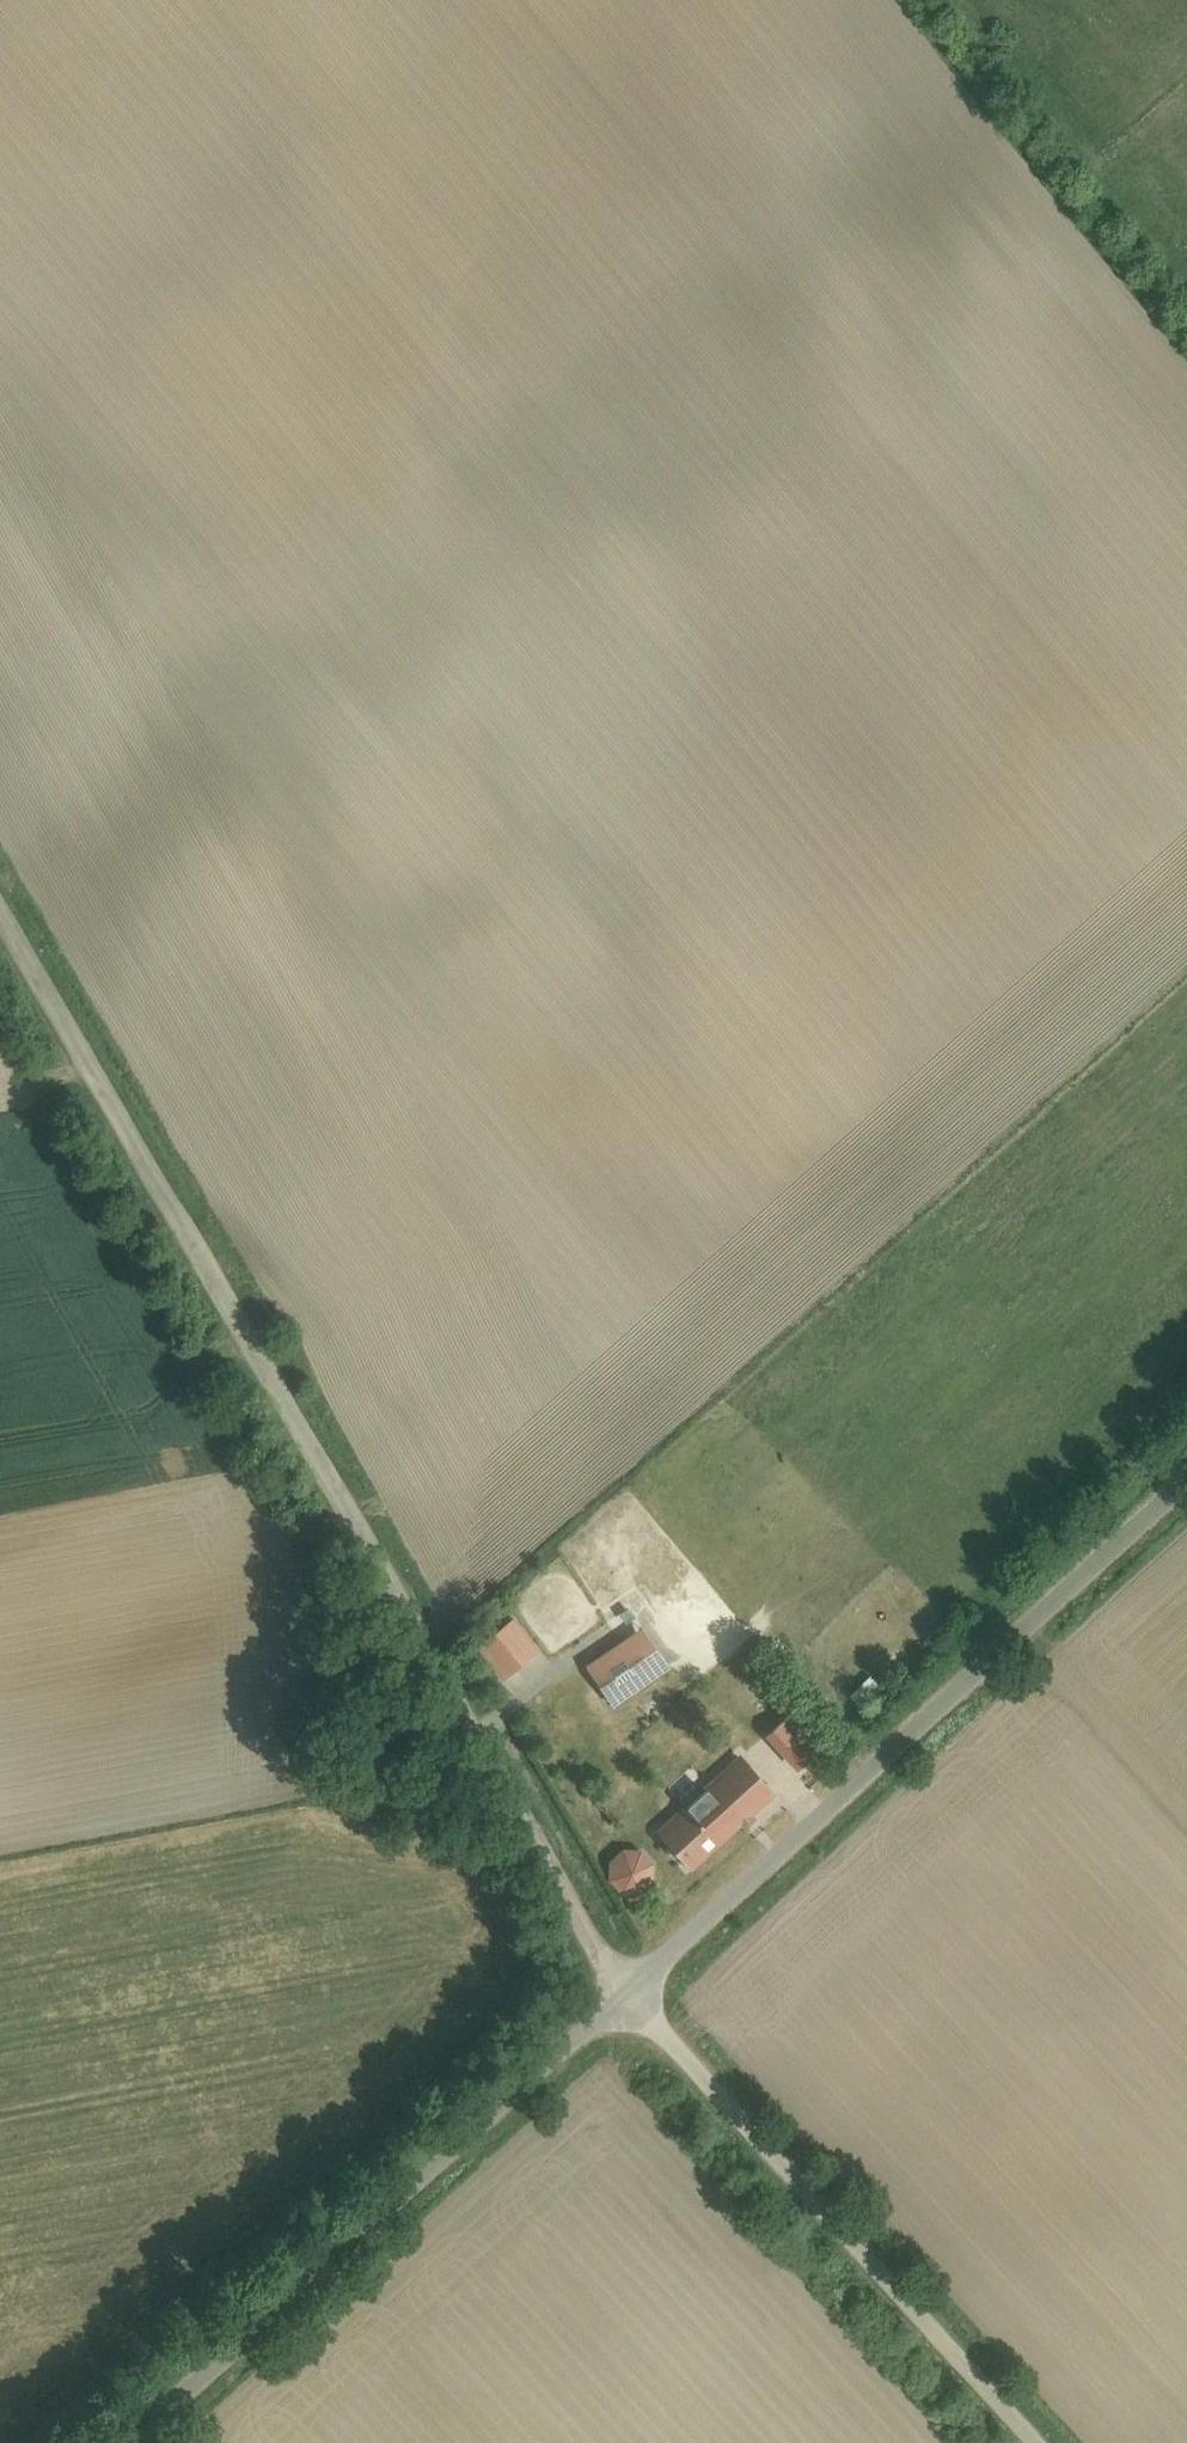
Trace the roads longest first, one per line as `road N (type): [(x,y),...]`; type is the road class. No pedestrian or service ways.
road 1 (unclassified): [(623,1990),(1186,1473)]
road 2 (unclassified): [(130,2442),(623,1990)]
road 3 (residential): [(623,1990),(1029,2442)]

